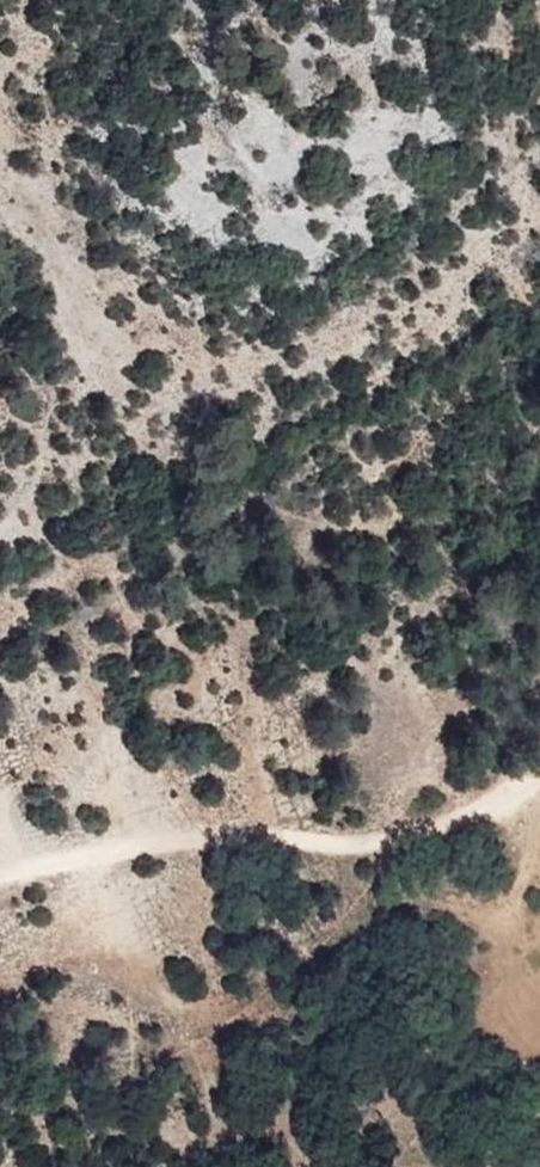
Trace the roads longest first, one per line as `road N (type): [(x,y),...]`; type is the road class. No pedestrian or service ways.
road 1 (track): [(0,875),(109,851),(212,841),(355,842),(528,795),(539,780)]

